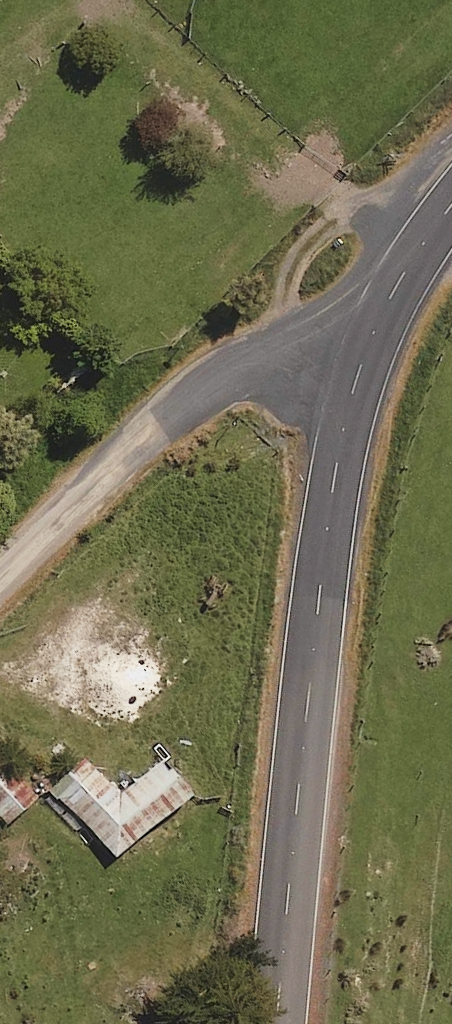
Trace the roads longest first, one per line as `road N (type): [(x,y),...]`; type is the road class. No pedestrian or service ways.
road 1 (tertiary): [(368,328),(334,423),(271,1023)]
road 2 (unclassified): [(0,574),(225,375),(368,328)]
road 3 (tertiary): [(451,217),(368,328)]

